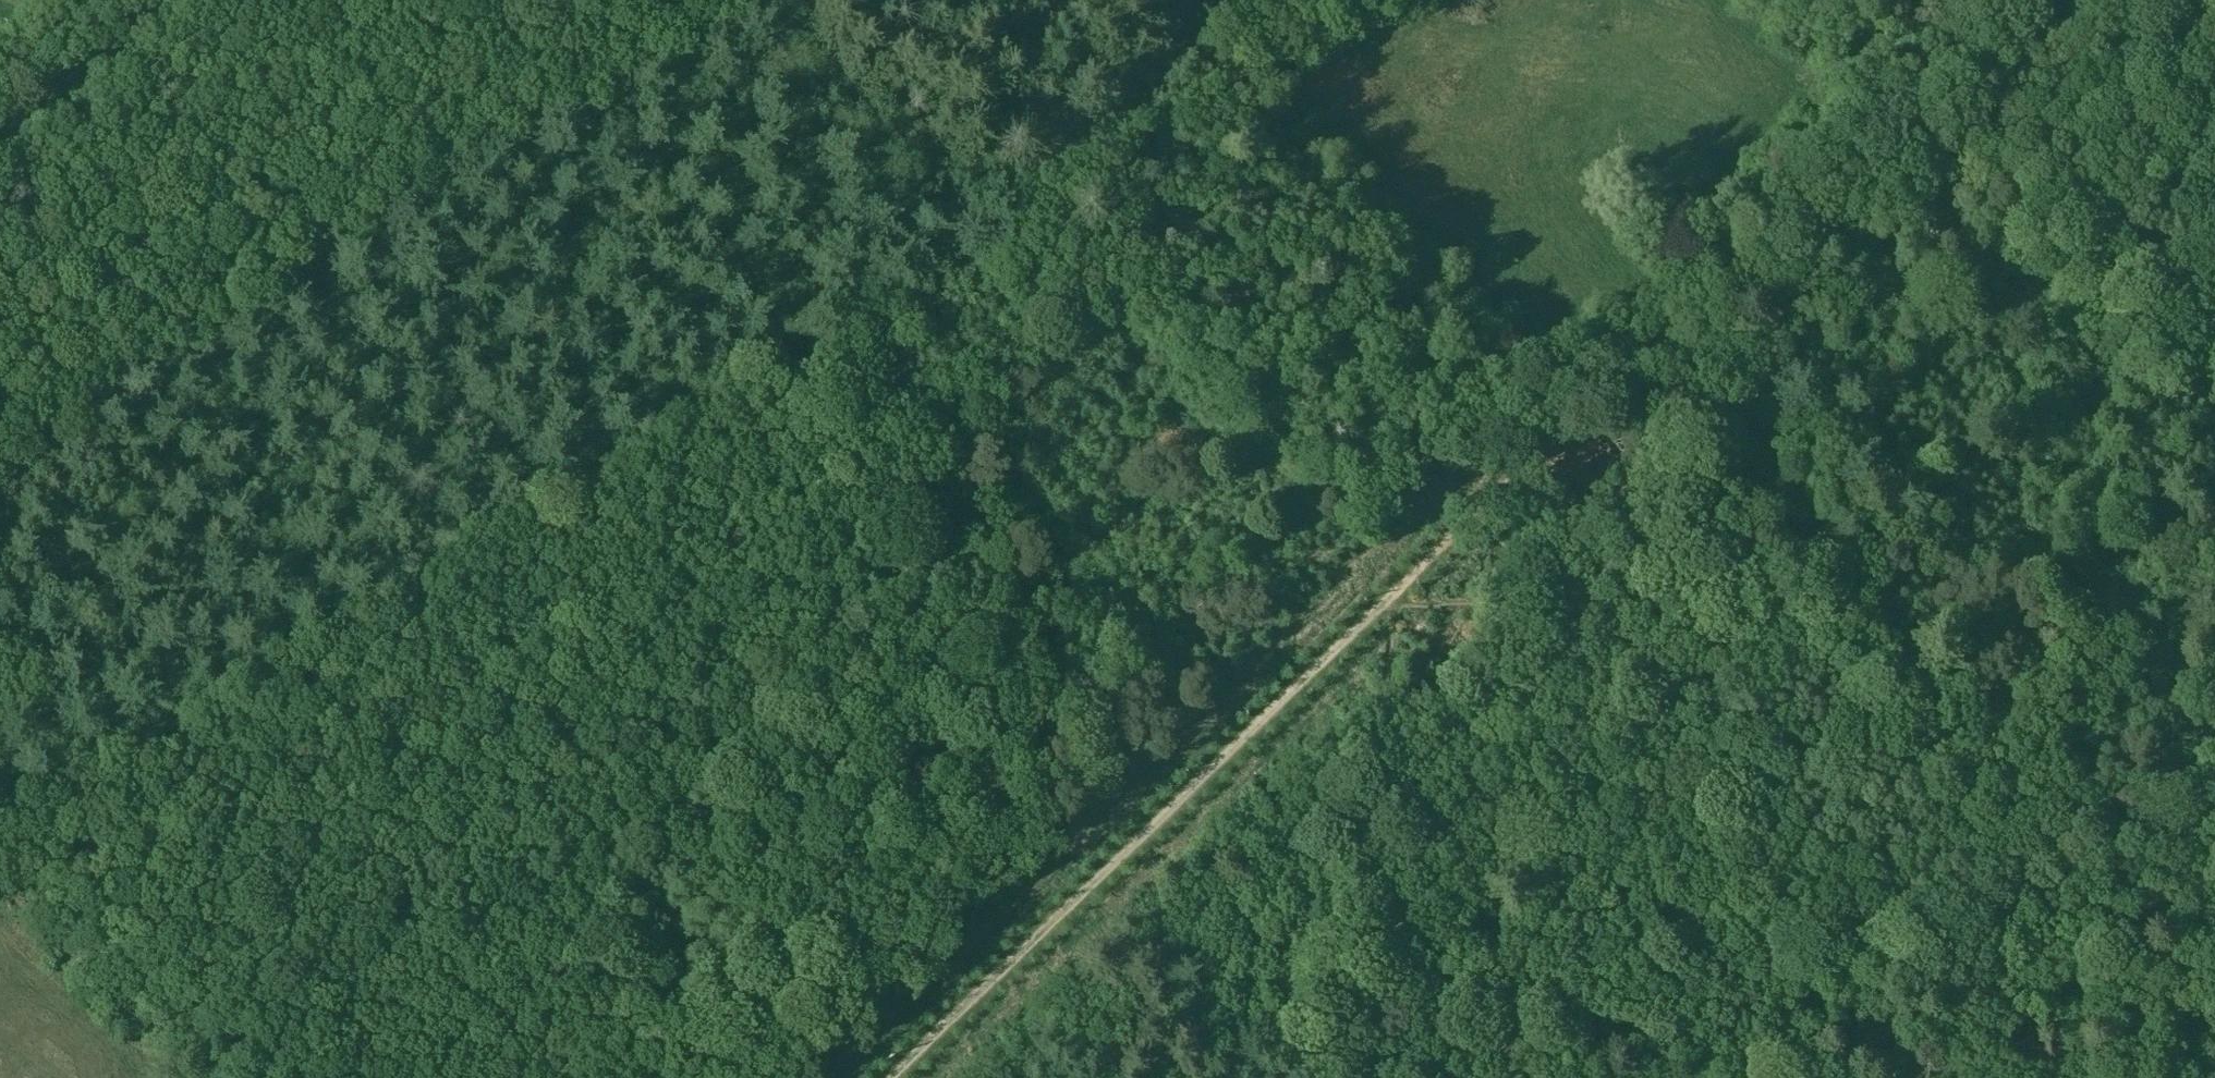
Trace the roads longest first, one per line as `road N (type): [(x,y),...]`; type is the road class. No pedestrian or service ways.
road 1 (track): [(153,0),(0,126)]

